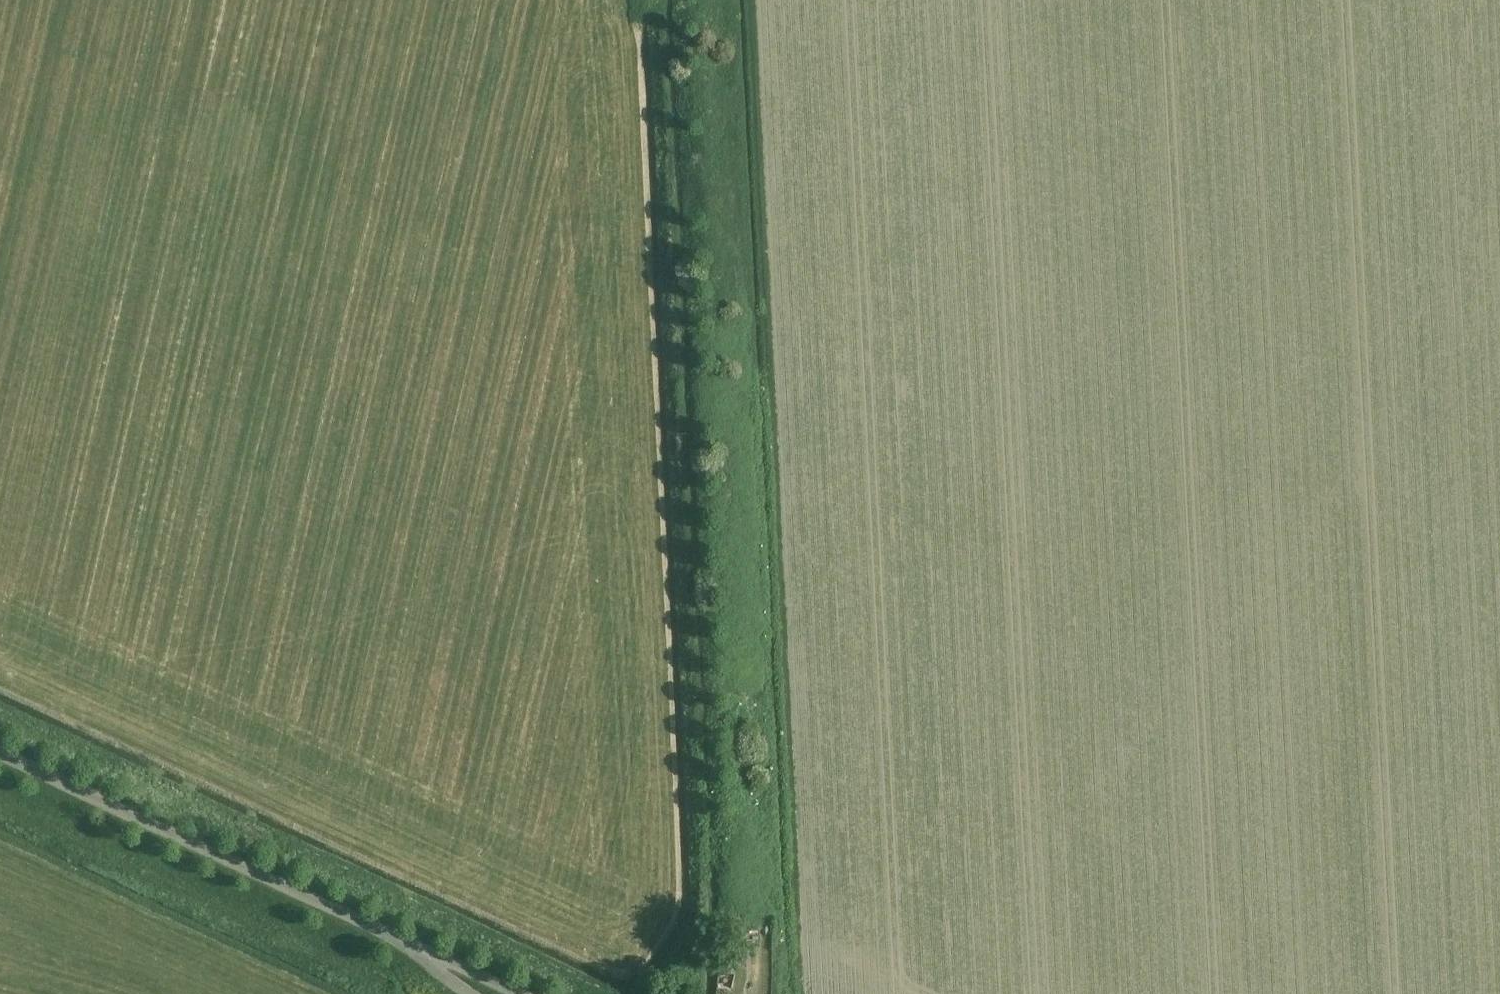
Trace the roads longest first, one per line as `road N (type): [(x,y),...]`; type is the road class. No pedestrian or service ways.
road 1 (track): [(666,0),(711,900),(705,993)]
road 2 (unclassified): [(427,954),(0,754)]

